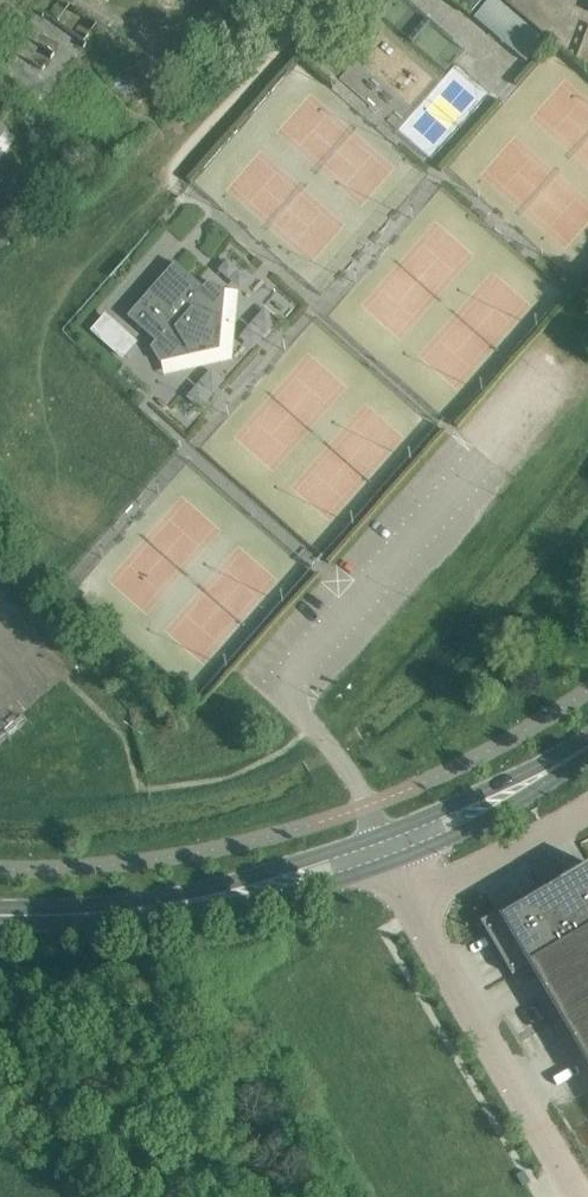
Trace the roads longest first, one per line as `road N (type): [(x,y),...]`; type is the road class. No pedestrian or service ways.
road 1 (tertiary): [(387,848),(198,899),(0,914)]
road 2 (unclassified): [(585,1196),(412,900)]
road 3 (tertiary): [(587,744),(545,774),(387,848)]
road 4 (unclassified): [(587,811),(412,900)]

